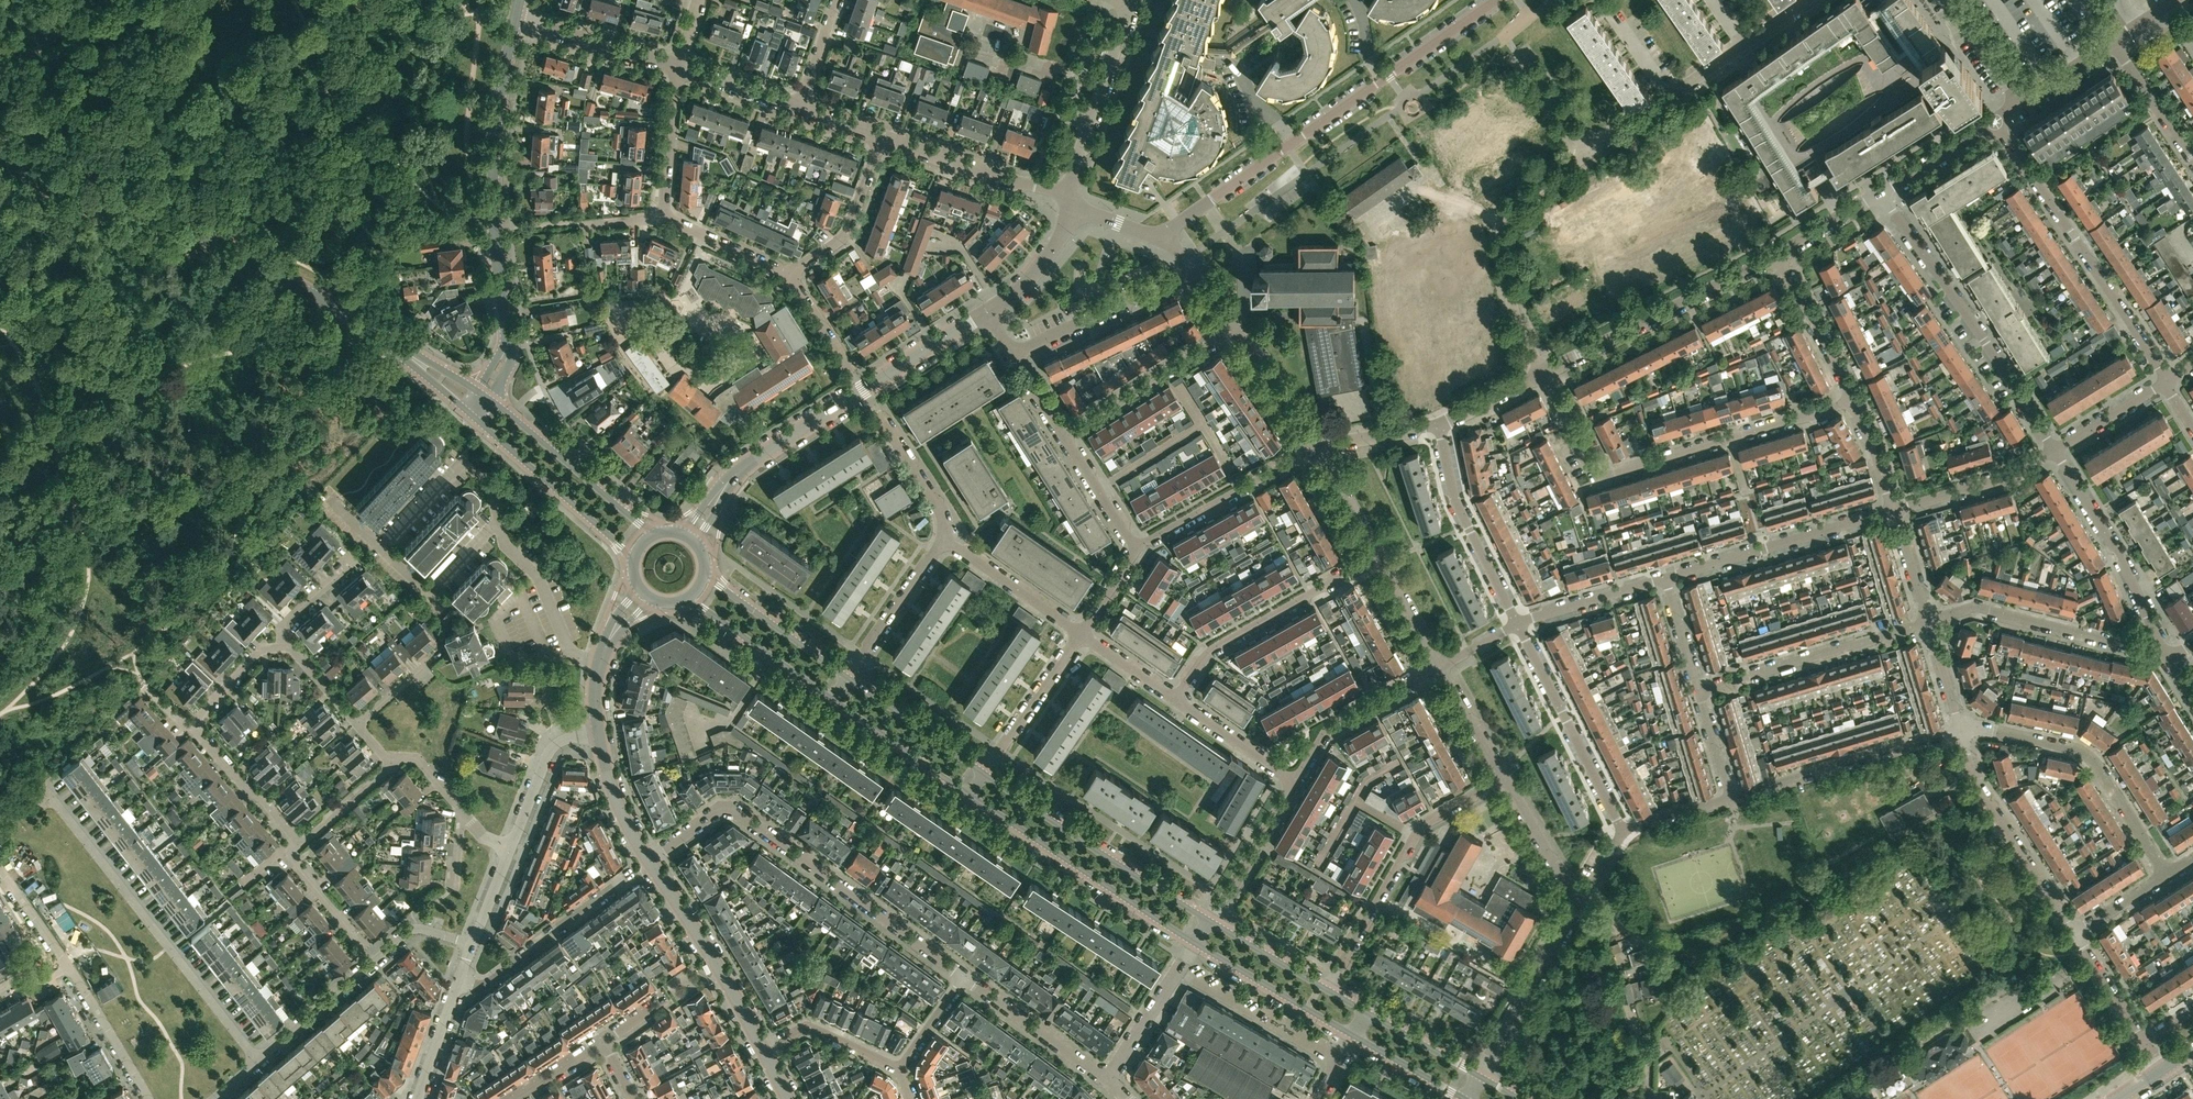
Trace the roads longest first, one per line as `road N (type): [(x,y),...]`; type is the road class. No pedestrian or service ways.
road 1 (tertiary): [(405,350),(180,225),(0,160)]
road 2 (residential): [(1493,0),(1158,236)]
road 3 (residential): [(965,976),(737,809),(715,812),(650,859)]
road 4 (residential): [(1851,402),(1599,477),(1543,373)]
road 5 (residential): [(258,1060),(52,797),(31,812)]
road 6 (residential): [(2053,449),(1881,191)]
road 7 (residential): [(2167,380),(1996,123)]
road 8 (unclassified): [(987,313),(747,464)]
road 9 (residential): [(1328,989),(1422,822),(1500,778)]
road 10 (residential): [(2167,876),(2092,760),(2073,747),(1960,729)]
road 11 (residential): [(1543,373),(1512,302),(1498,217),(1587,152)]
road 12 (tertiary): [(966,793),(1195,943)]
road 13 (tertiary): [(1208,921),(981,773)]
road 14 (residential): [(1543,373),(1778,254)]
road 15 (residential): [(1175,699),(1209,651),(1378,553)]
road 16 (residential): [(1731,796),(1960,729)]
road 17 (residential): [(1699,691),(1927,622)]
road 18 (residential): [(1665,578),(1893,509)]
road 19 (residential): [(2156,636),(2129,646),(1978,607),(1927,622)]
road 20 (residential): [(2073,935),(1974,778),(1960,729)]
road 21 (residential): [(1620,833),(1516,624)]
road 22 (tertiary): [(473,412),(635,561)]
road 23 (tertiary): [(762,1046),(650,859)]
road 24 (residential): [(1516,624),(1452,494),(1439,425)]
road 25 (residential): [(2156,636),(2105,529),(2053,449)]
road 26 (tertiary): [(651,538),(492,402)]
road 27 (tertiary): [(494,227),(498,101),(514,22)]
road 28 (residential): [(1137,547),(1317,446)]
road 29 (residential): [(1235,328),(1061,434)]
road 30 (residential): [(1013,356),(1193,273)]
road 31 (residential): [(1478,1077),(1578,908)]
road 32 (residential): [(501,519),(494,485),(475,463),(464,463),(380,550)]
road 33 (residential): [(461,981),(482,986),(622,886)]
road 34 (residential): [(1065,194),(882,135)]
road 35 (residential): [(1294,780),(1328,727),(1439,666)]
road 36 (residential): [(603,657),(567,645),(534,572),(504,546),(501,519)]
road 37 (tertiary): [(1195,943),(1353,1036)]
road 38 (tertiary): [(848,678),(706,572)]
road 39 (residential): [(1107,1080),(965,976)]
road 40 (residential): [(789,274),(847,235),(882,135)]
road 41 (tertiary): [(688,599),(832,699)]
road 42 (residential): [(981,773),(1081,632)]
road 43 (residential): [(1893,509),(2012,474),(2053,449)]
road 44 (residential): [(380,550),(427,595),(501,519)]
road 45 (residential): [(677,66),(514,22)]
road 46 (residential): [(848,678),(943,539)]
road 47 (residential): [(1081,632),(943,539)]
road 48 (residential): [(1208,921),(1294,780)]
road 49 (residential): [(1851,402),(1778,254)]
road 50 (tertiary): [(832,699),(966,793)]
road 51 (tertiary): [(981,773),(848,678)]
road 52 (residential): [(1107,1080),(1195,943)]
road 53 (unclassified): [(510,850),(547,753),(599,729)]
road 54 (residential): [(66,965),(149,1098)]
road 55 (residential): [(943,539),(940,504),(873,403)]
road 56 (residential): [(1516,624),(1665,578)]
road 57 (residential): [(258,1060),(378,961)]
road 58 (residential): [(292,845),(191,729)]
road 59 (residential): [(1578,908),(1500,778)]
road 60 (residential): [(900,1069),(812,1027),(762,1046)]
road 61 (residential): [(663,214),(677,66)]
road 62 (residential): [(378,961),(298,865),(292,845)]
road 63 (residential): [(1294,780),(1175,699)]
road 64 (residential): [(1089,123),(1067,114),(1105,0)]
road 65 (residential): [(1317,446),(1235,328)]
road 66 (residential): [(2192,161),(2115,42)]
road 67 (tertiary): [(650,859),(609,784),(599,729)]
road 68 (residential): [(789,274),(663,214)]
road 69 (tertiary): [(1328,989),(1208,921)]
road 70 (residential): [(987,313),(1032,275),(1076,210)]
road 71 (residential): [(1137,547),(1061,434)]
road 72 (residential): [(191,729),(262,647),(288,646)]
road 73 (residential): [(1881,191),(1996,123)]
road 74 (residential): [(2053,449),(2167,380)]
road 75 (residential): [(292,845),(394,764)]
road 76 (tertiary): [(1478,1077),(1366,1013)]
road 77 (residential): [(1439,666),(1378,553)]
road 78 (residential): [(798,108),(677,66)]
road 79 (residential): [(2144,1041),(2073,935)]
road 80 (residential): [(1500,778),(1439,666)]
road 81 (residential): [(2022,103),(1949,0)]
road 82 (tertiary): [(1353,1036),(1462,1098)]
road 83 (unclassified): [(420,1098),(461,981)]
road 84 (residential): [(1317,446),(1439,425)]
road 85 (residential): [(1089,123),(1129,6)]
road 86 (residential): [(1378,553),(1317,446)]
road 87 (residential): [(1587,152),(1516,52)]
road 88 (residential): [(1778,254),(1881,191)]
road 89 (residential): [(855,375),(789,274)]

